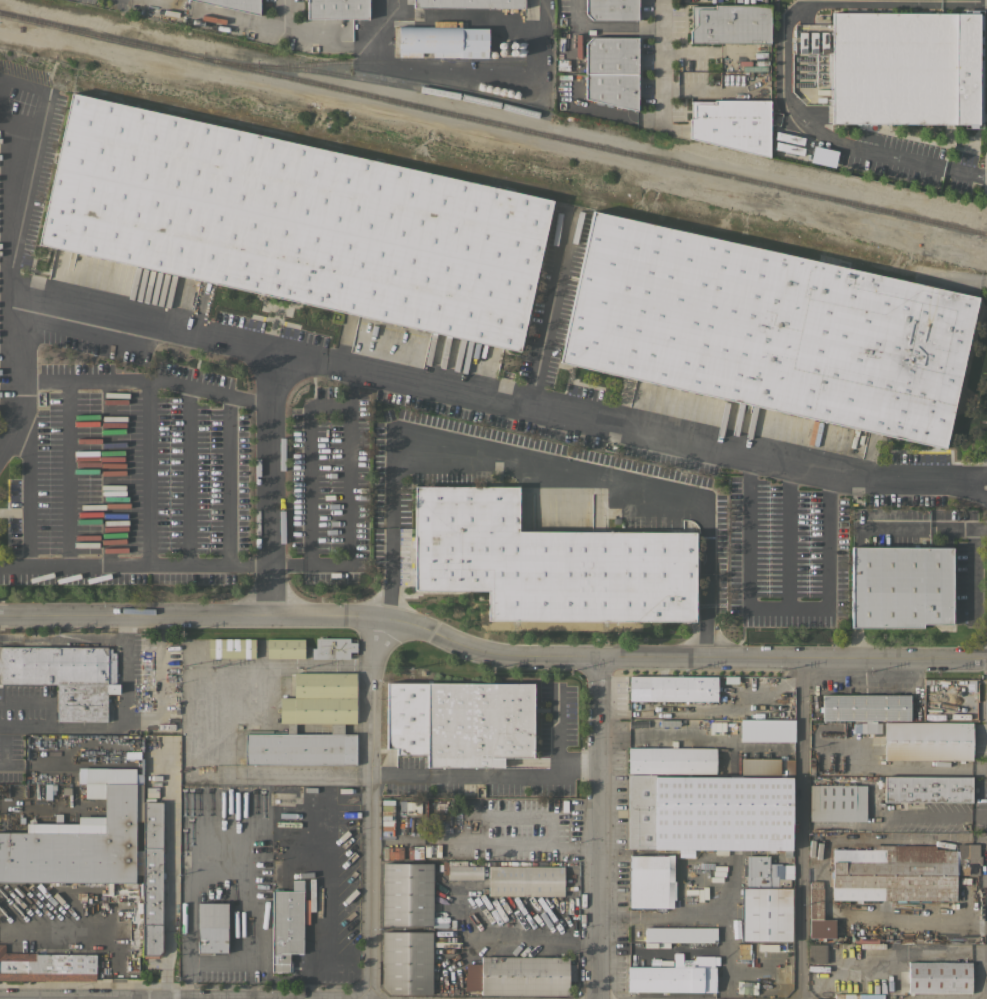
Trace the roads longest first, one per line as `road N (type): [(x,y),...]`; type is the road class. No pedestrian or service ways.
road 1 (residential): [(0,612),(370,613),(515,655),(986,657)]
road 2 (residential): [(376,998),(370,613)]
road 3 (residential): [(599,998),(600,656)]

